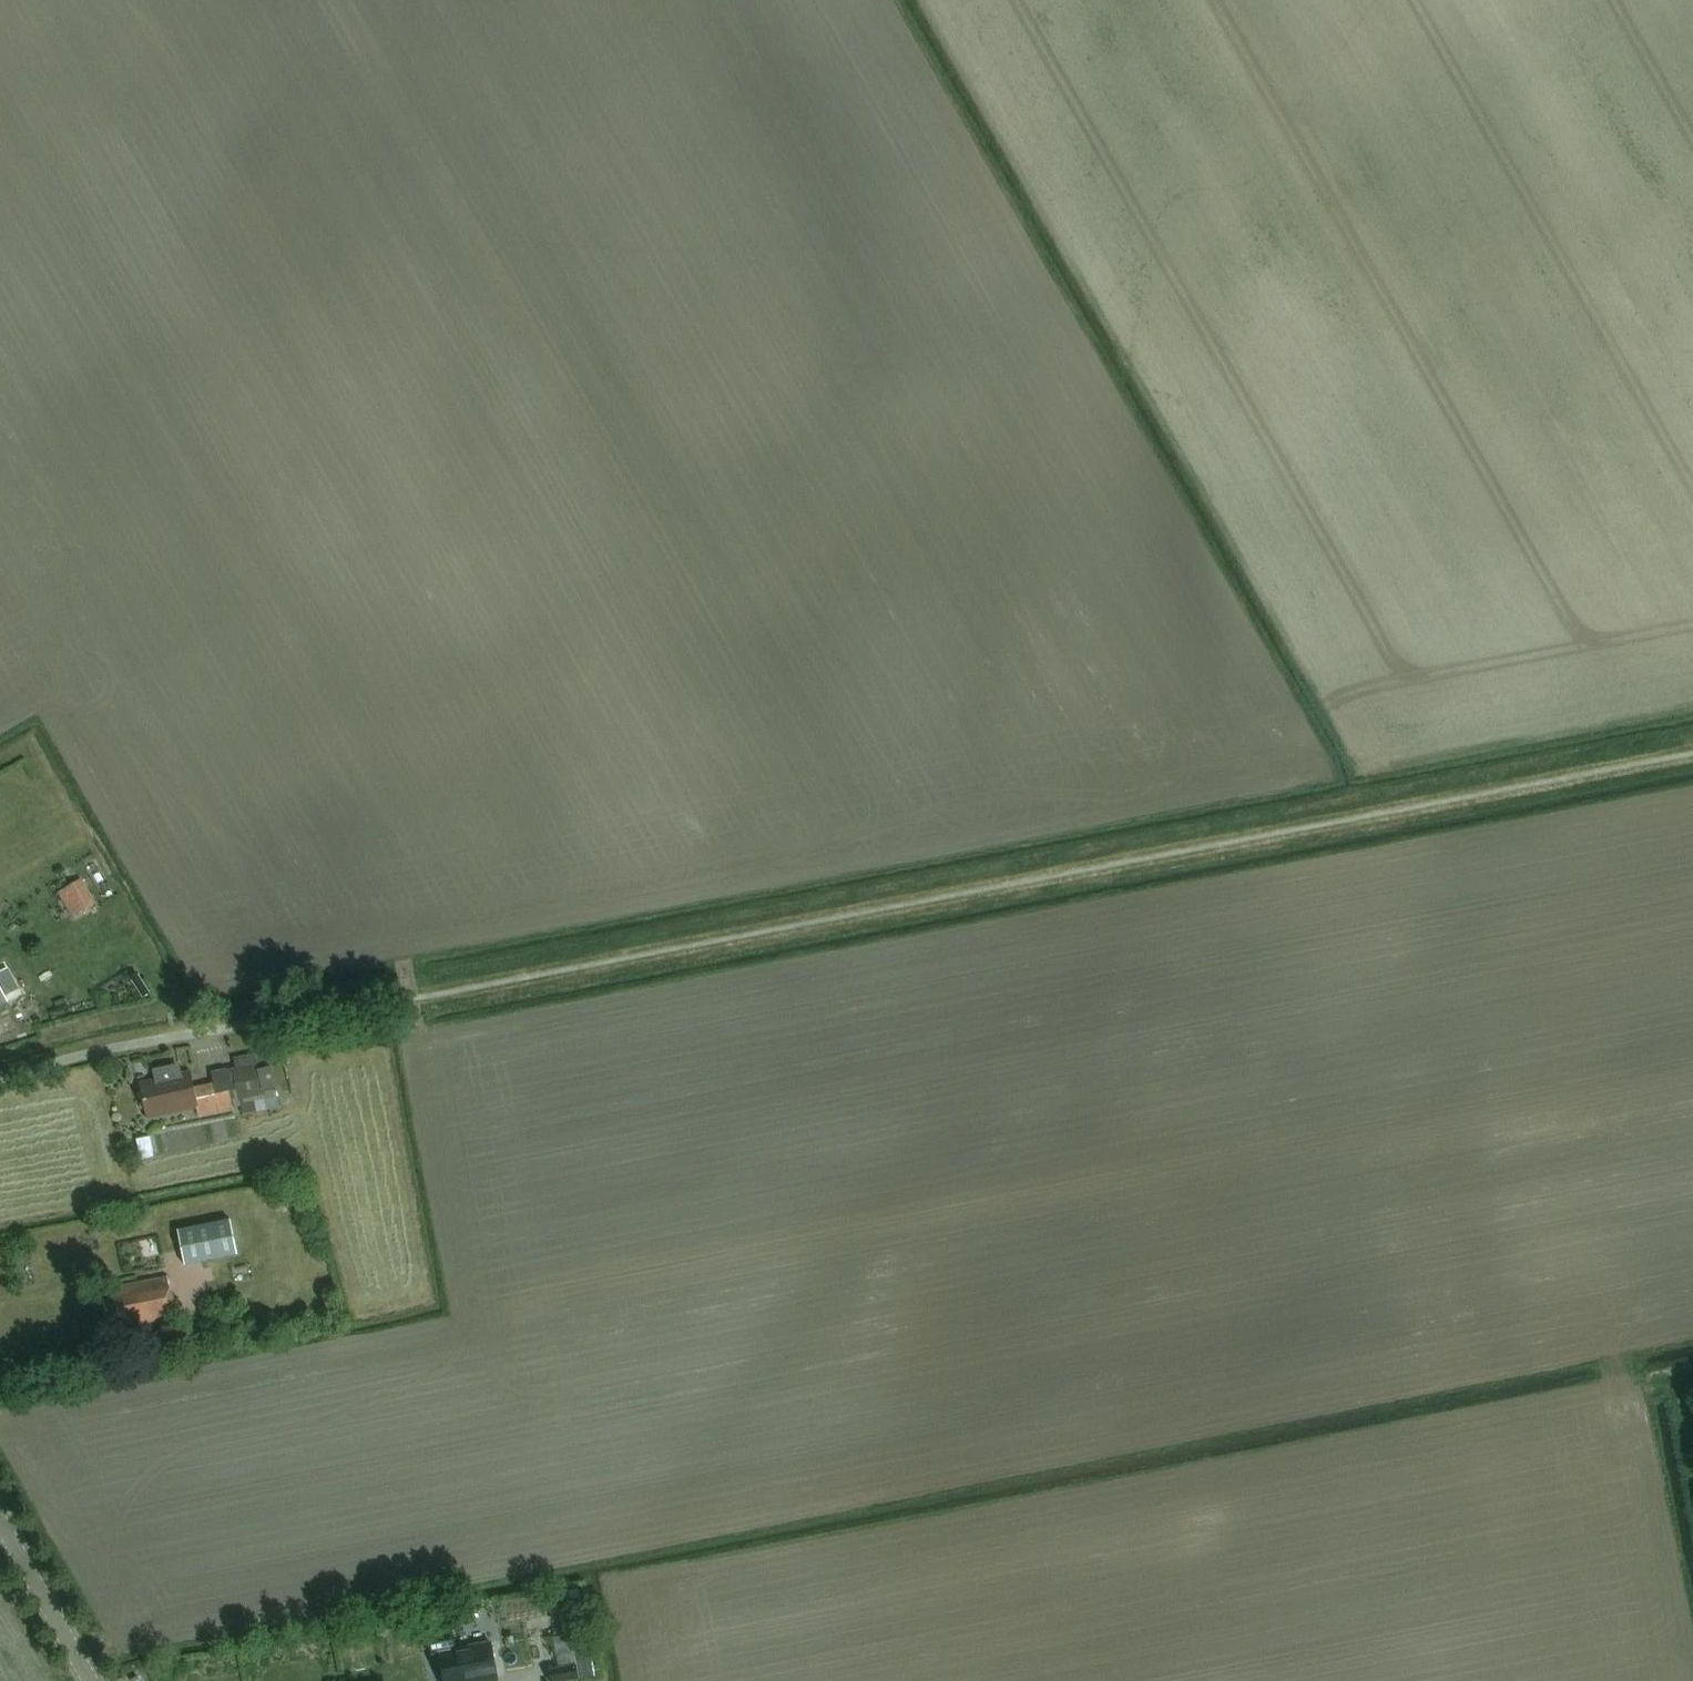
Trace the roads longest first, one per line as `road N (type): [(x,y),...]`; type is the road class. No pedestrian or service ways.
road 1 (tertiary): [(89,1680),(0,1524)]

